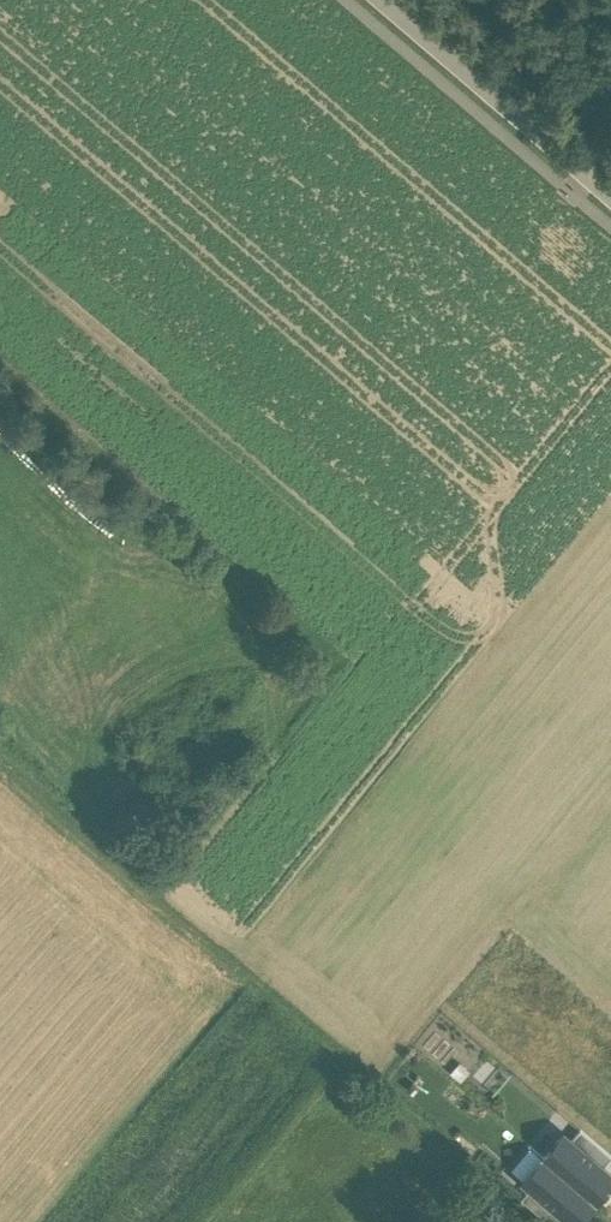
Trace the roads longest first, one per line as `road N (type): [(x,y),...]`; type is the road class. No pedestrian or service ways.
road 1 (track): [(0,761),(542,1221)]
road 2 (unclassified): [(386,0),(610,196)]

